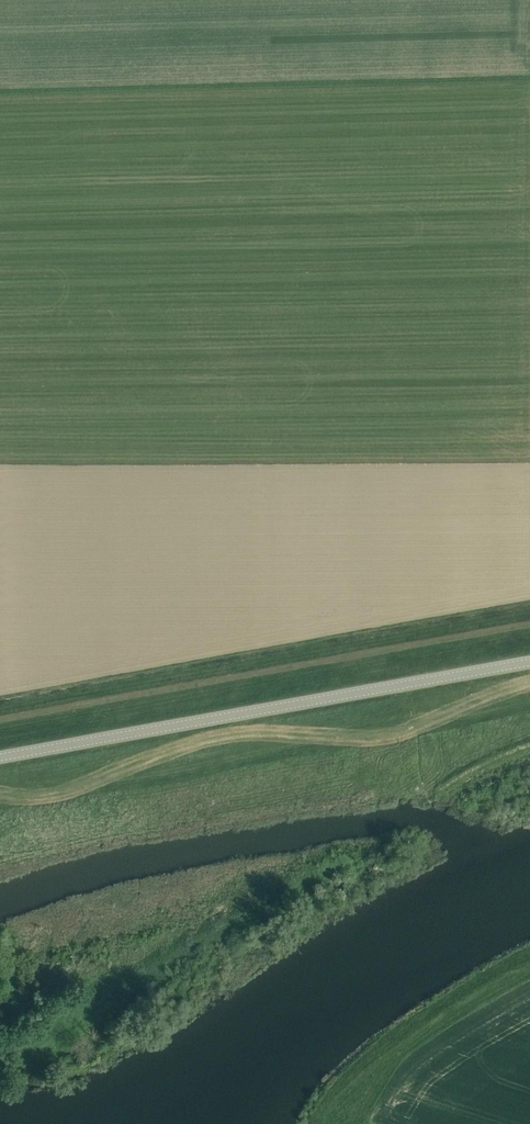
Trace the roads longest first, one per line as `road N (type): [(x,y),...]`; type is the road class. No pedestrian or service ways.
road 1 (unclassified): [(0,757),(529,661)]

